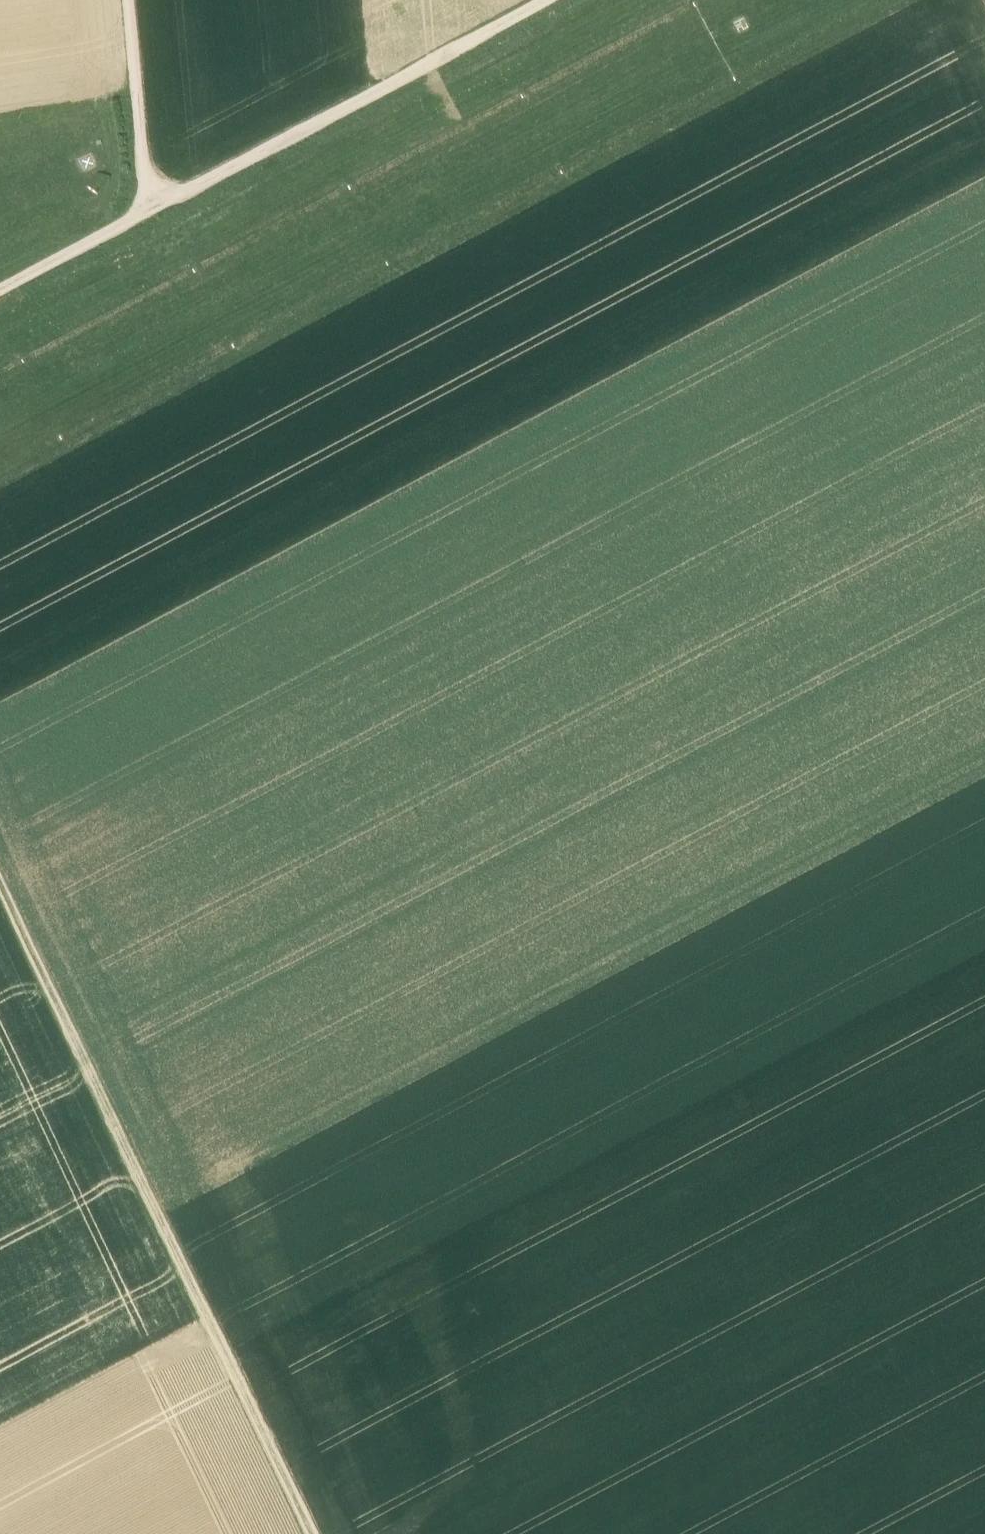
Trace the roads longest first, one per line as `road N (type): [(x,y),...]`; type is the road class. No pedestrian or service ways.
road 1 (track): [(309,1533),(0,888)]
road 2 (track): [(157,209),(551,0)]
road 3 (track): [(157,209),(145,181),(129,0)]
road 4 (track): [(0,292),(157,209)]

